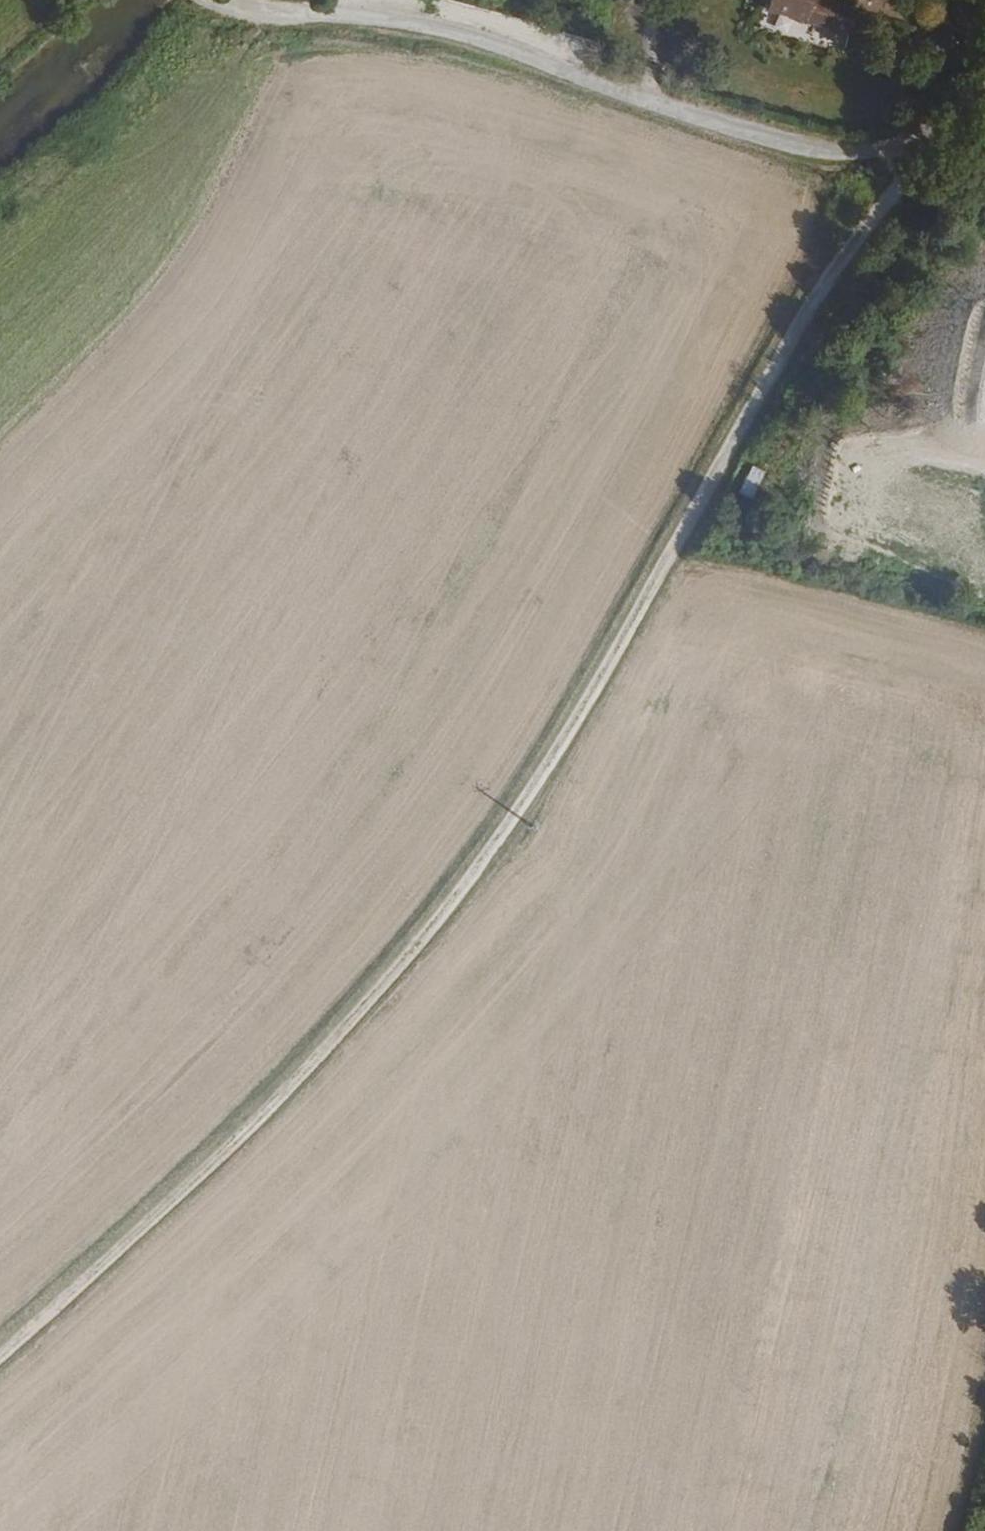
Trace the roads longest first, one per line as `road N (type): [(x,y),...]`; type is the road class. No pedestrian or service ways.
road 1 (track): [(912,139),(916,164),(897,203),(808,316),(537,812),(385,1007),(0,1373)]
road 2 (unclassified): [(984,88),(912,139),(835,145),(443,26),(239,0)]

